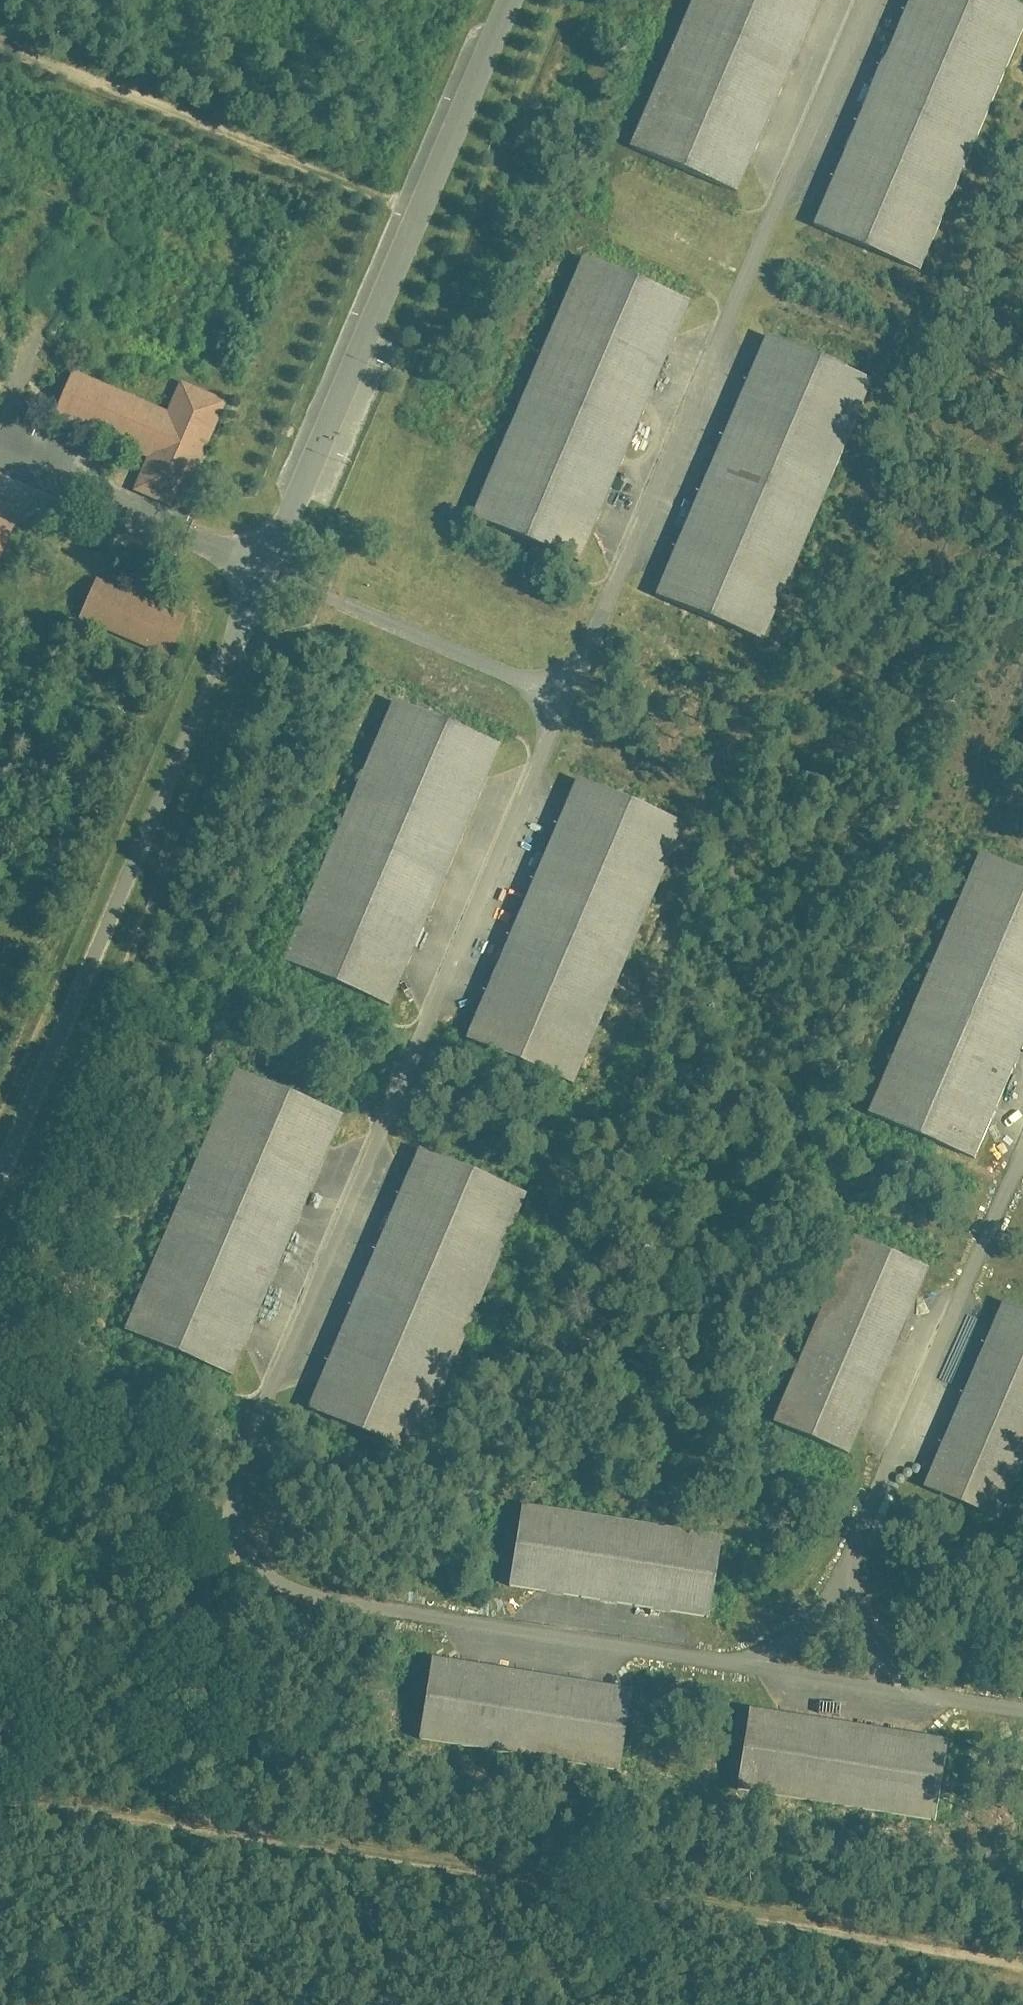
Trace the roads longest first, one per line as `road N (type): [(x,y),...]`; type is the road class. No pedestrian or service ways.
road 1 (unclassified): [(505,0),(0,1171)]
road 2 (track): [(415,208),(0,36)]

